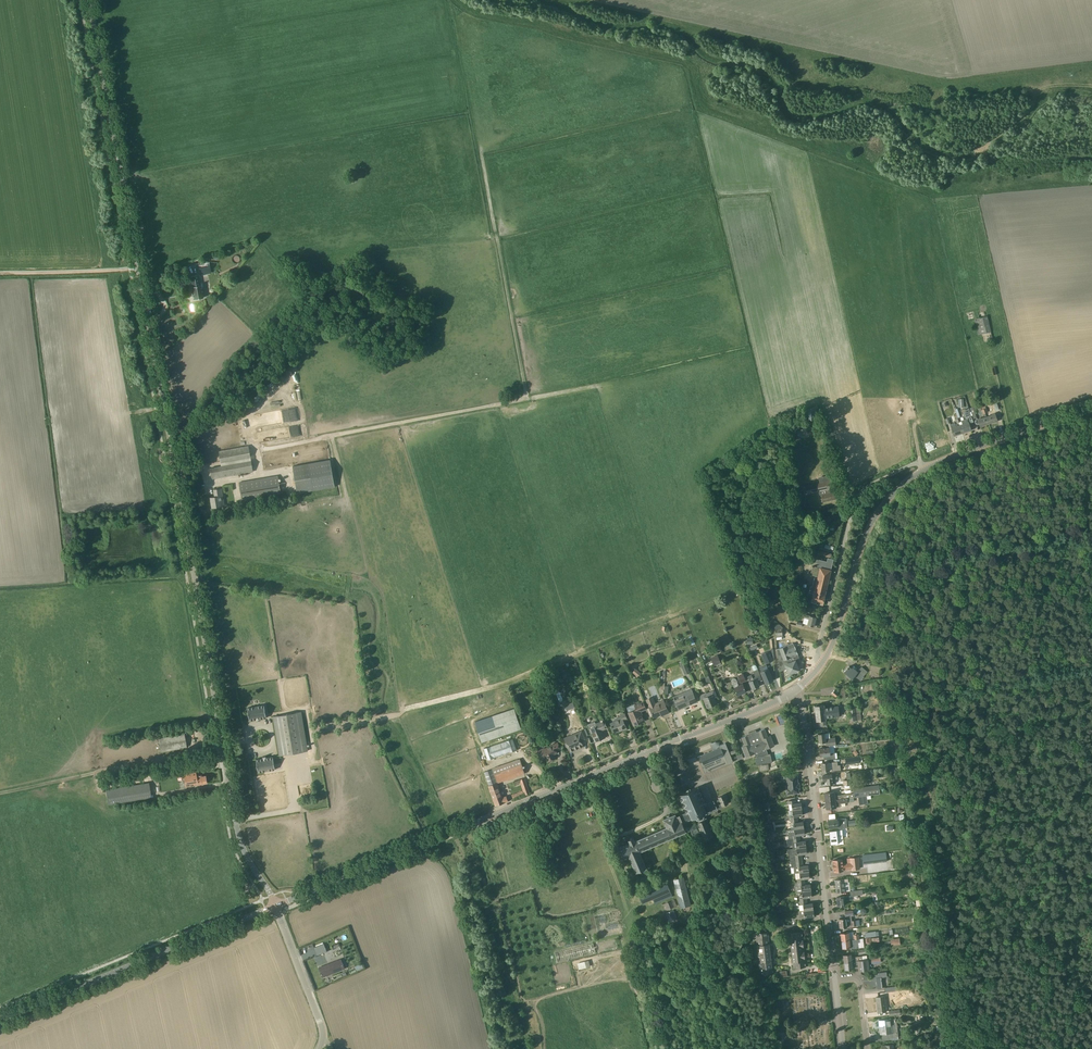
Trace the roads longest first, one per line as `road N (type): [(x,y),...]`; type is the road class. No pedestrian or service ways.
road 1 (tertiary): [(276,906),(237,828),(171,451),(150,270),(87,0)]
road 2 (tertiary): [(276,906),(797,689)]
road 3 (track): [(255,451),(525,395),(480,156)]
road 4 (tertiary): [(0,1019),(276,906)]
road 5 (residential): [(835,981),(797,689)]
road 6 (unclassified): [(821,664),(817,650),(860,494),(913,464),(927,468)]
road 7 (tertiary): [(821,664),(867,531),(895,492),(927,468)]
road 8 (tertiary): [(927,468),(1091,410)]
road 9 (track): [(0,274),(150,270)]
road 10 (unclassified): [(325,1033),(276,906)]

